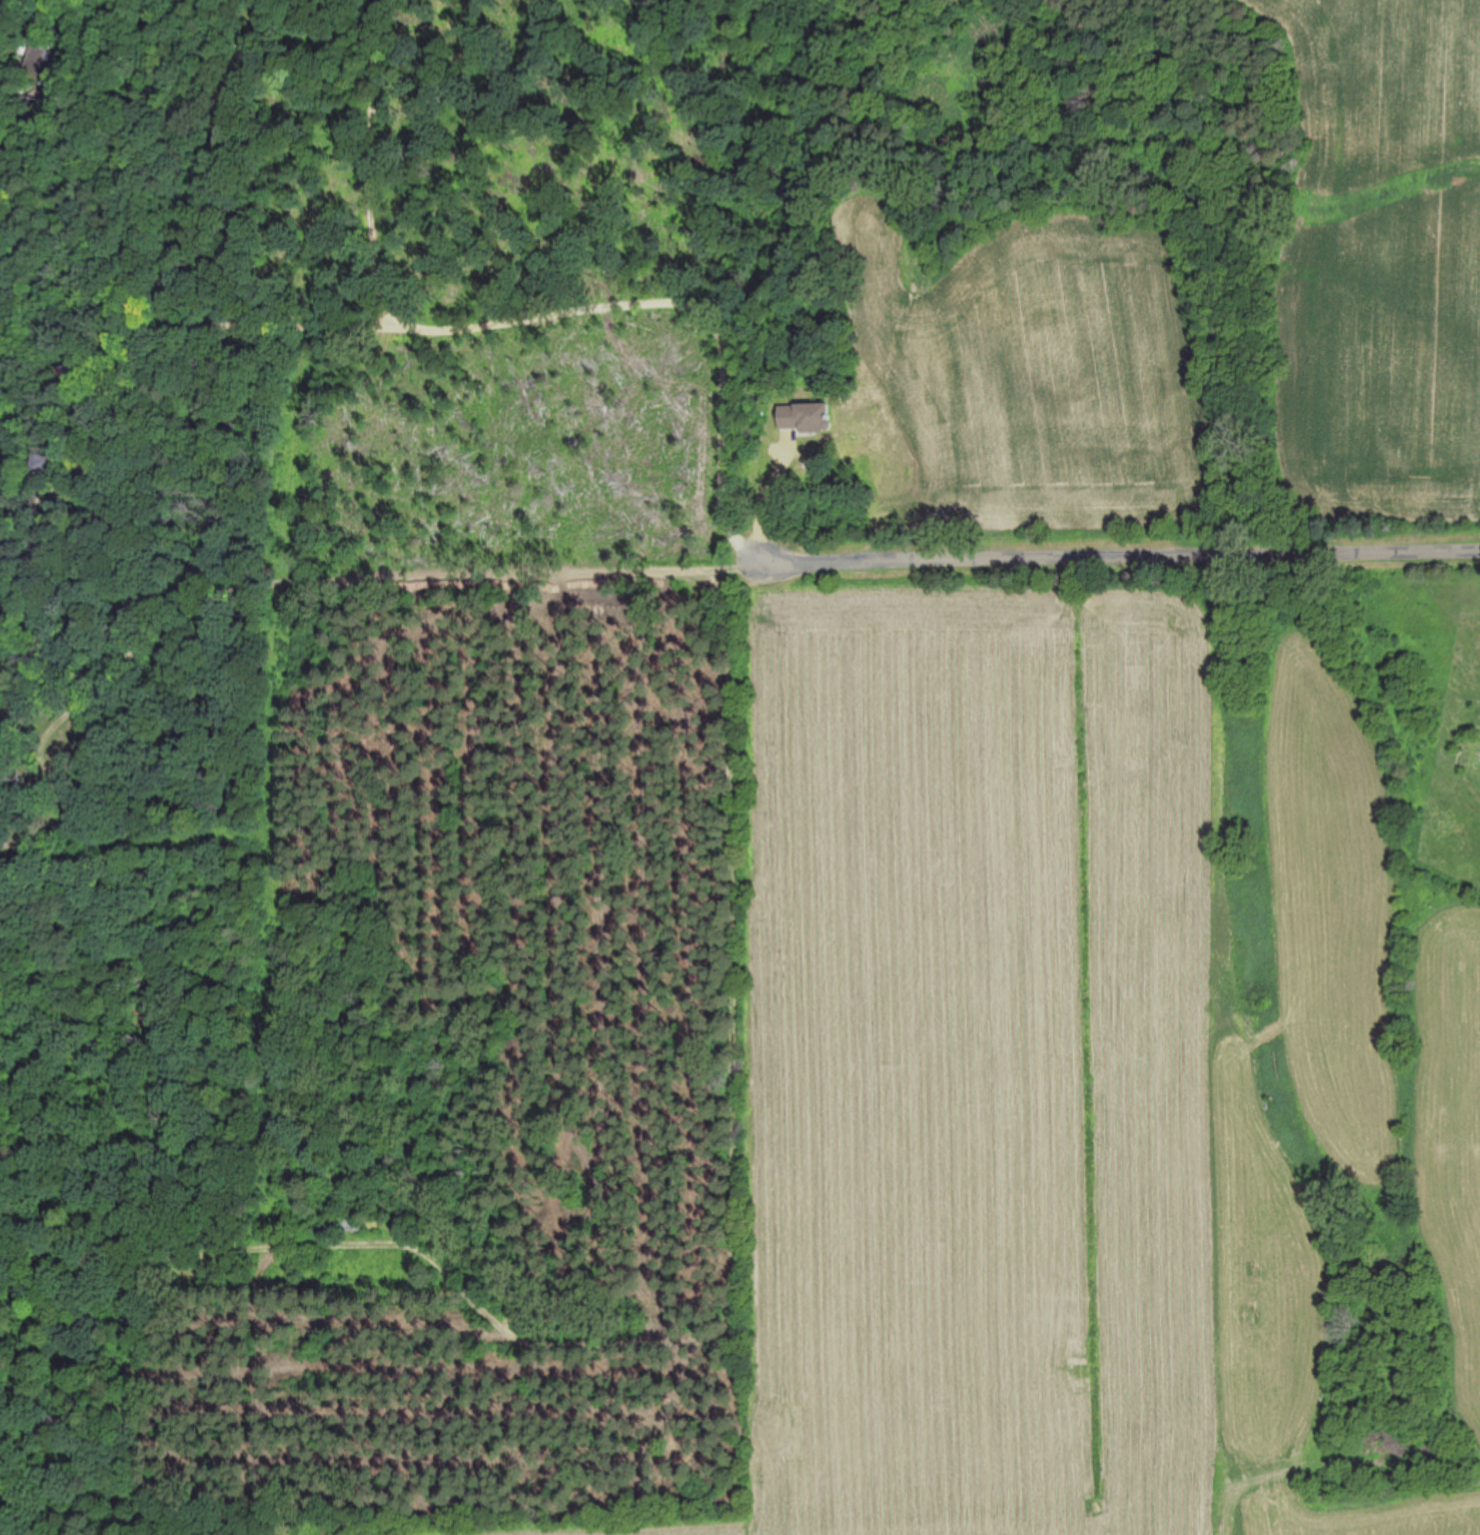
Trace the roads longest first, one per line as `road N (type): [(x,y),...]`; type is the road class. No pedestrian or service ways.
road 1 (residential): [(1479,550),(333,580)]

